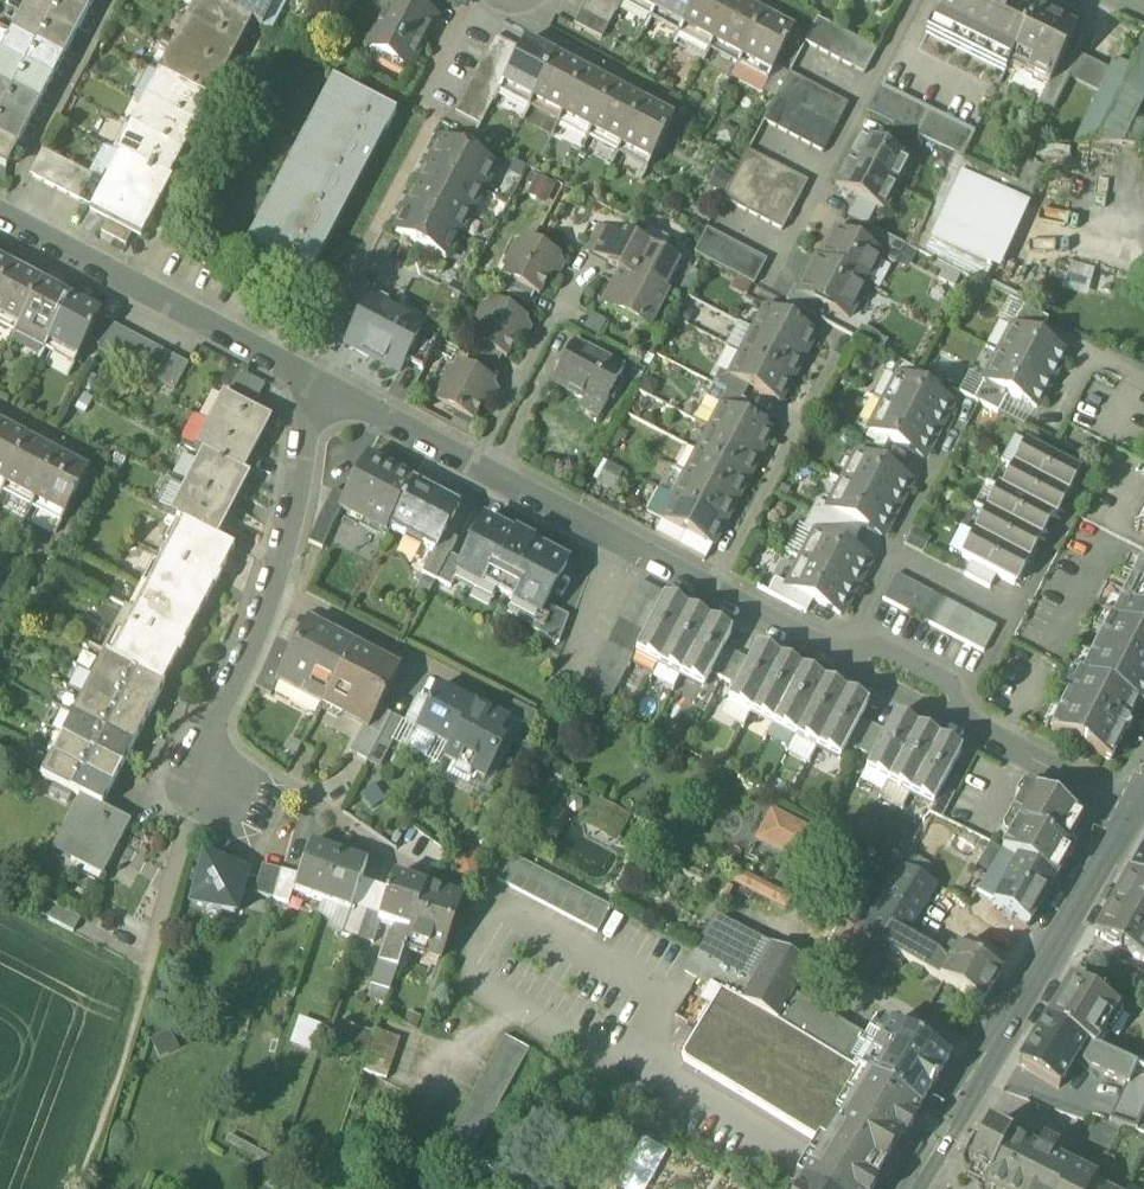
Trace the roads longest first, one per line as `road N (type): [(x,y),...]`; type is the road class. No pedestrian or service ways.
road 1 (residential): [(316,384),(1129,813)]
road 2 (tertiary): [(907,1188),(1129,813)]
road 3 (residential): [(0,213),(316,384)]
road 4 (residential): [(316,384),(285,549),(219,712)]
road 5 (residential): [(219,712),(184,796),(225,821),(241,814),(258,778),(221,725)]

